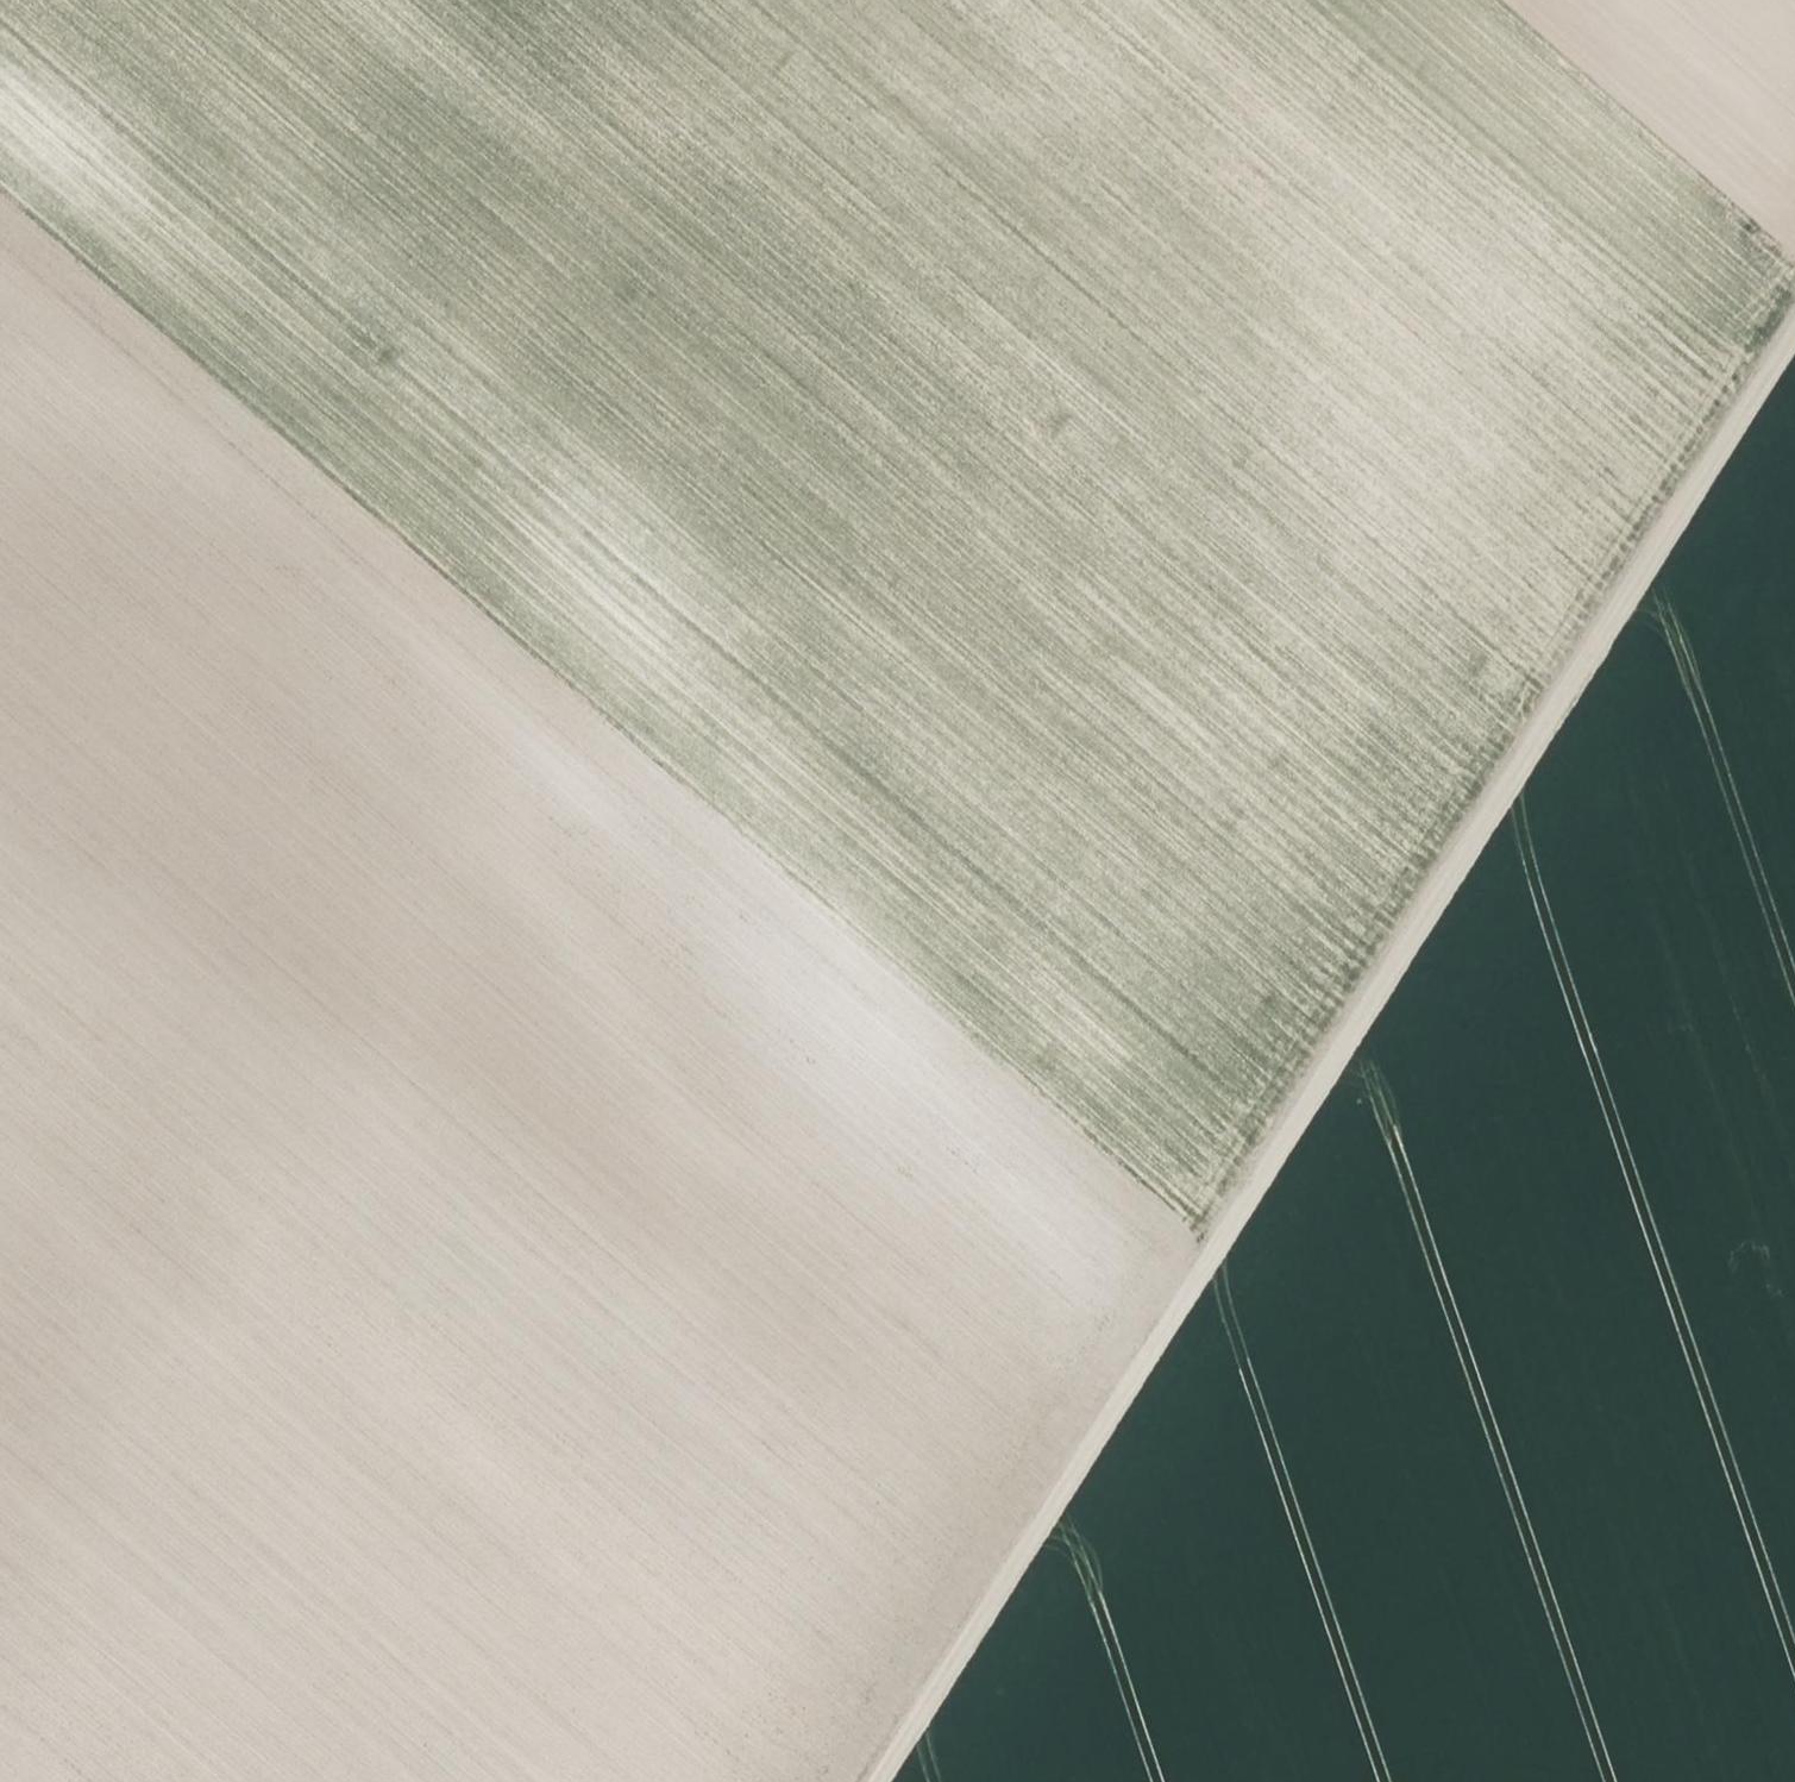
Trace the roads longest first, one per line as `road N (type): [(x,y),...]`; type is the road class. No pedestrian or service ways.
road 1 (track): [(874,1781),(1794,330)]

